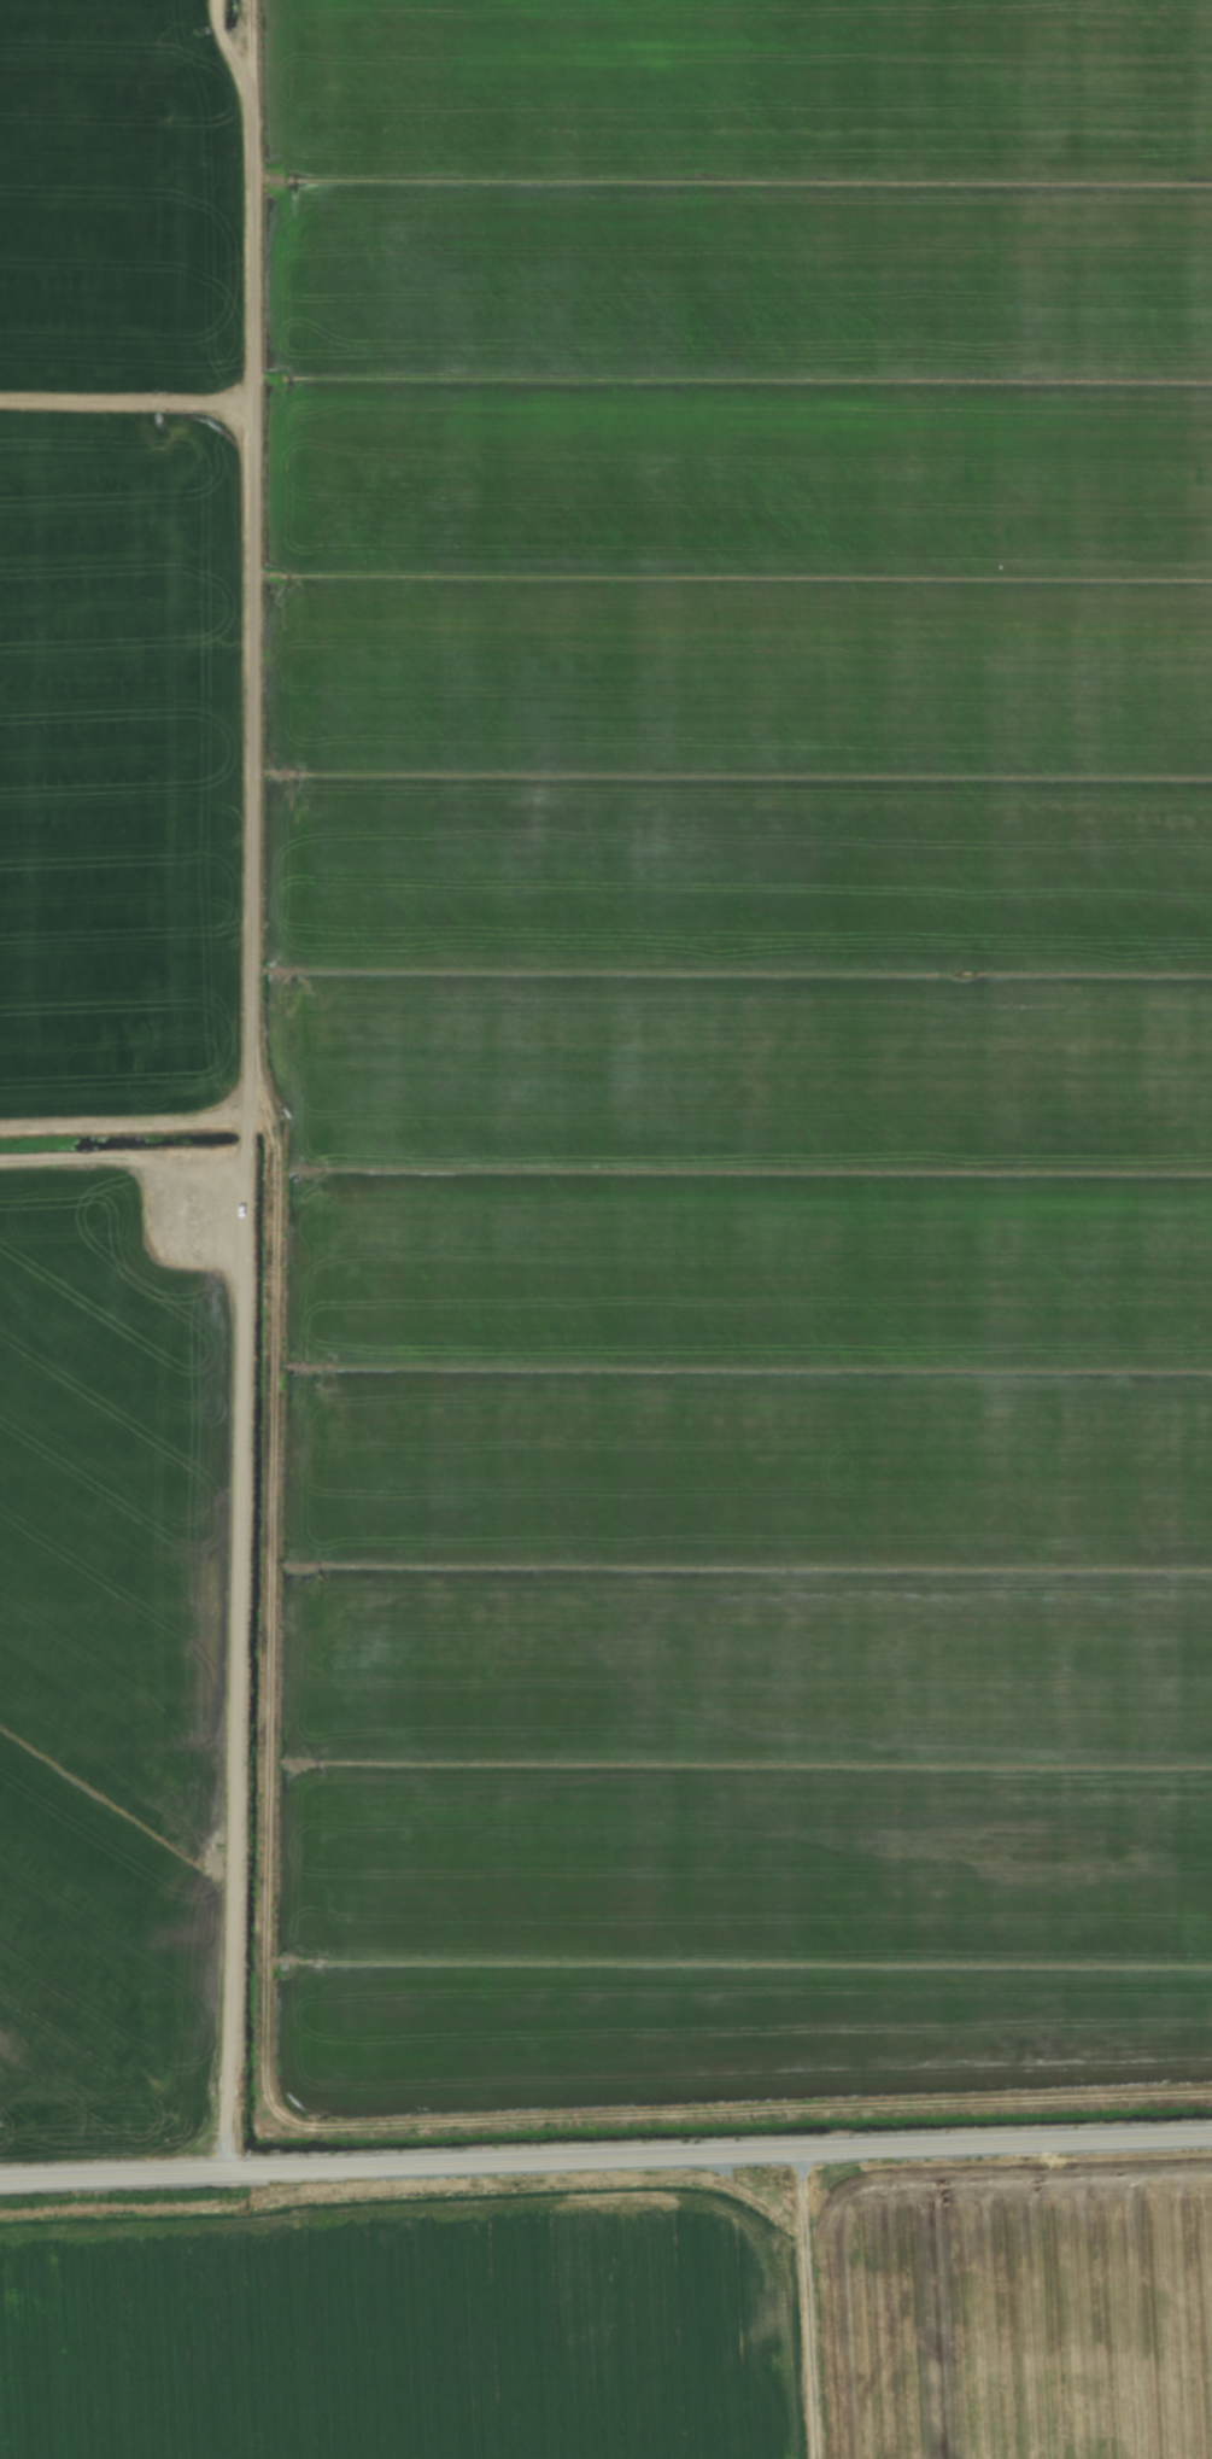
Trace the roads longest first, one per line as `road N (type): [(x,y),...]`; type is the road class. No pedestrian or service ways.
road 1 (residential): [(0,2180),(1211,2137)]

